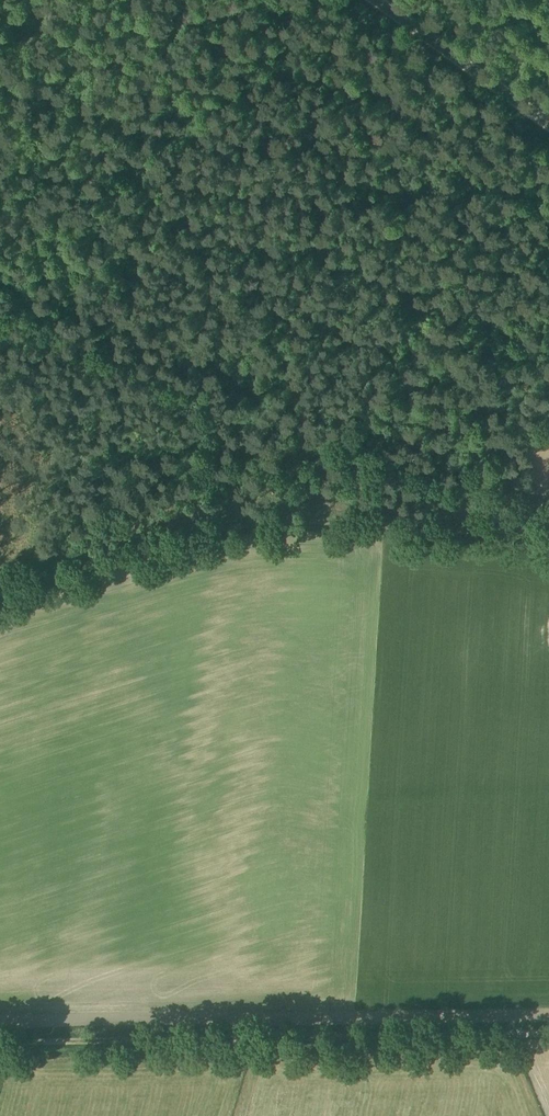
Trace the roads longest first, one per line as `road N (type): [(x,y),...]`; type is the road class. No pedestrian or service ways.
road 1 (track): [(0,1046),(548,1036)]
road 2 (tertiary): [(548,123),(376,0)]

